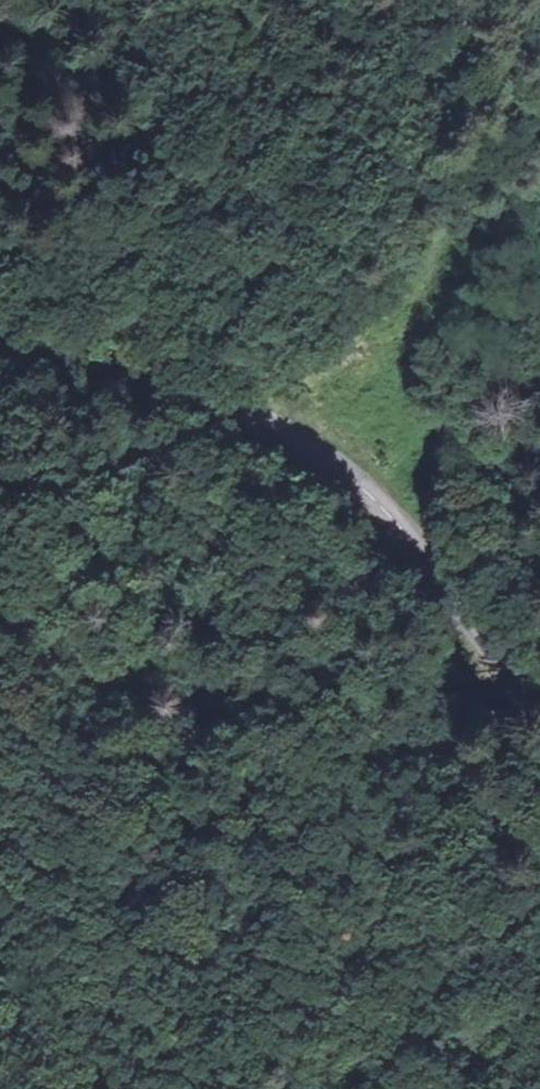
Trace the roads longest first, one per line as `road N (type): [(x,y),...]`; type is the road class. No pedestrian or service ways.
road 1 (tertiary): [(539,673),(395,512),(336,461),(222,406),(0,345)]

